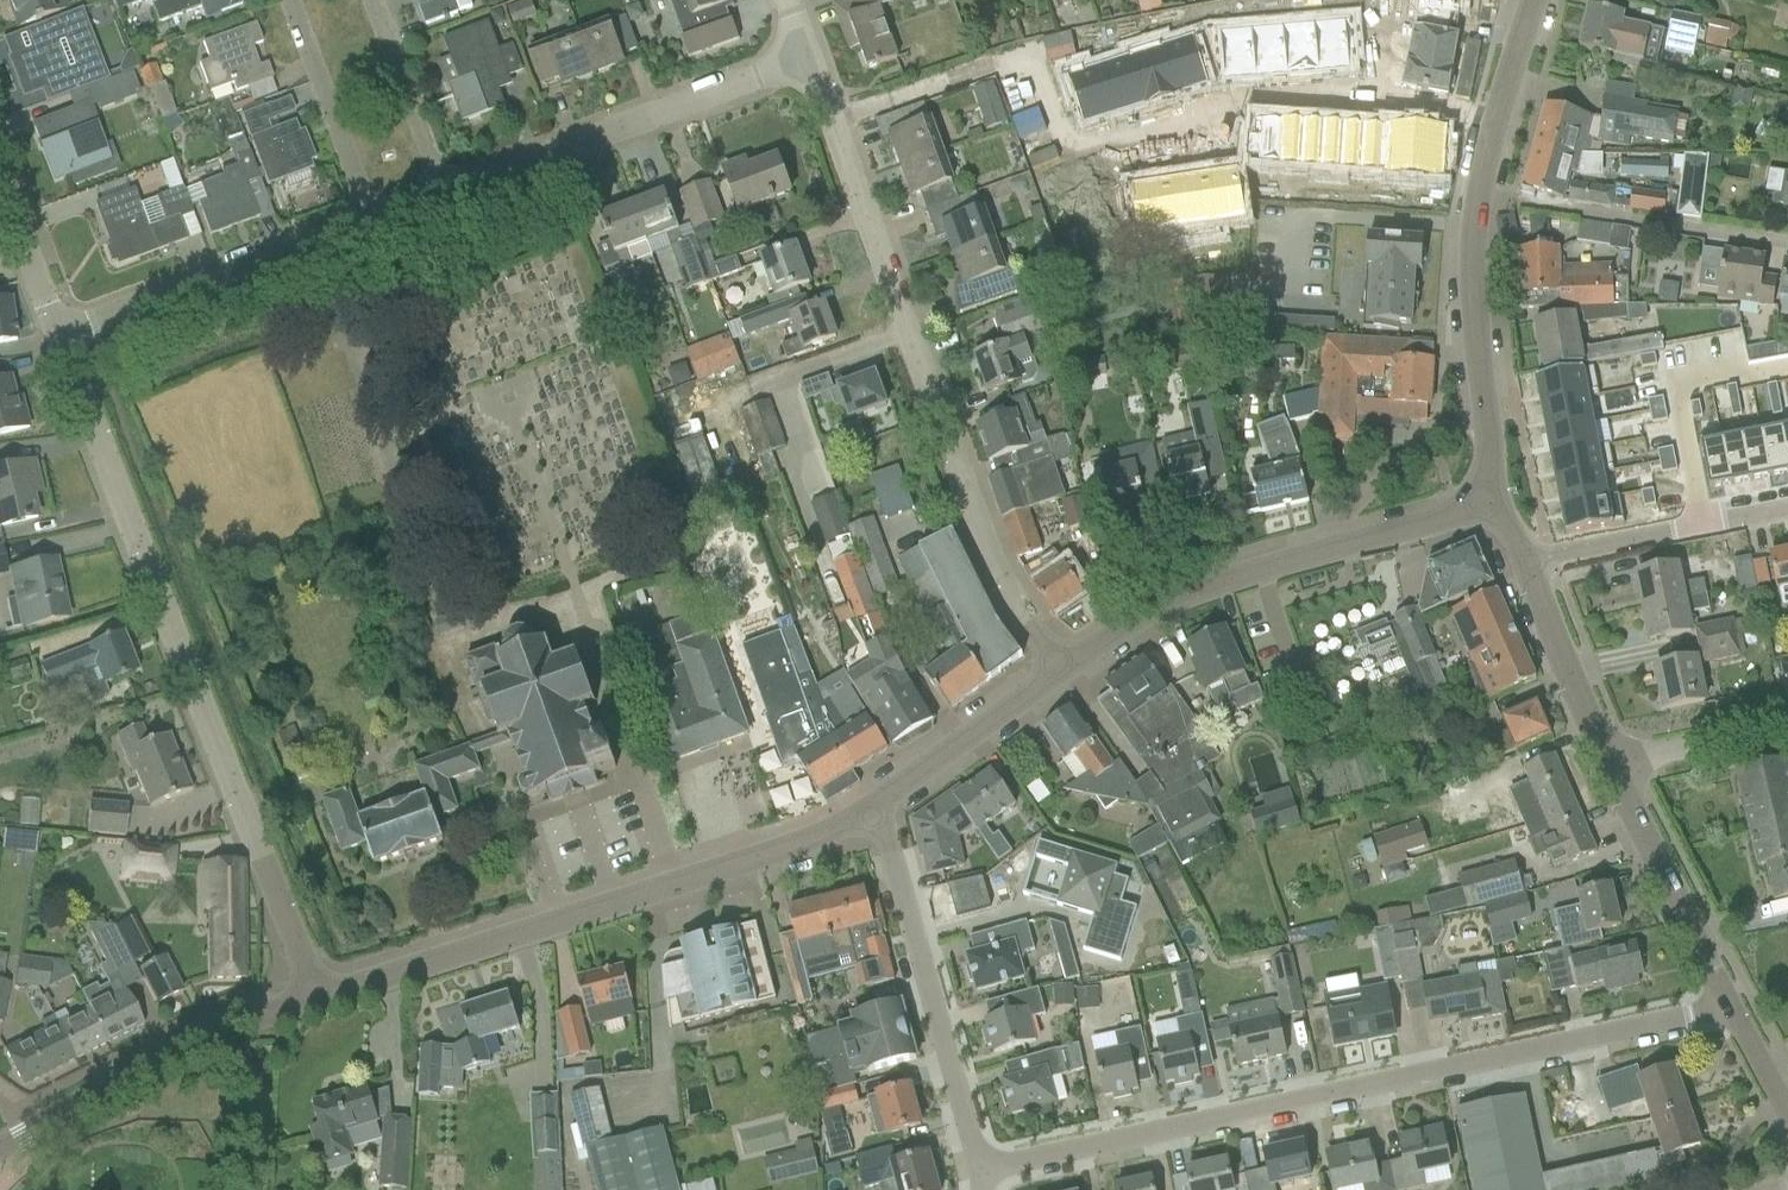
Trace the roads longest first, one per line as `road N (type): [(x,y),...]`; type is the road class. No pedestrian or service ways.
road 1 (residential): [(977,1173),(1696,1015),(1726,999)]
road 2 (residential): [(310,998),(60,337)]
road 3 (residential): [(1061,670),(1010,597),(978,525),(807,59)]
road 4 (tertiary): [(310,998),(871,810)]
road 5 (tertiary): [(1061,670),(1195,589),(1483,501)]
road 6 (residential): [(1049,160),(1111,138),(1275,109),(1493,120)]
road 7 (residential): [(445,195),(807,59)]
road 8 (tertiary): [(1483,501),(1490,451),(1467,258),(1493,120)]
road 9 (residential): [(977,1173),(871,810)]
road 10 (tertiary): [(0,1147),(223,1027),(310,998)]
road 11 (residential): [(60,337),(371,221)]
road 12 (residential): [(1529,564),(1787,510)]
road 13 (tertiary): [(1726,999),(1610,765)]
road 14 (residential): [(288,0),(371,221)]
road 15 (tertiary): [(871,810),(1061,670)]
road 16 (tertiary): [(1610,765),(1529,564)]
road 17 (residential): [(445,195),(380,0)]
road 18 (residential): [(1610,765),(1787,727)]
road 19 (residential): [(60,337),(0,181)]
road 20 (tertiary): [(1787,1112),(1726,999)]
road 21 (tertiary): [(1493,120),(1534,0)]

